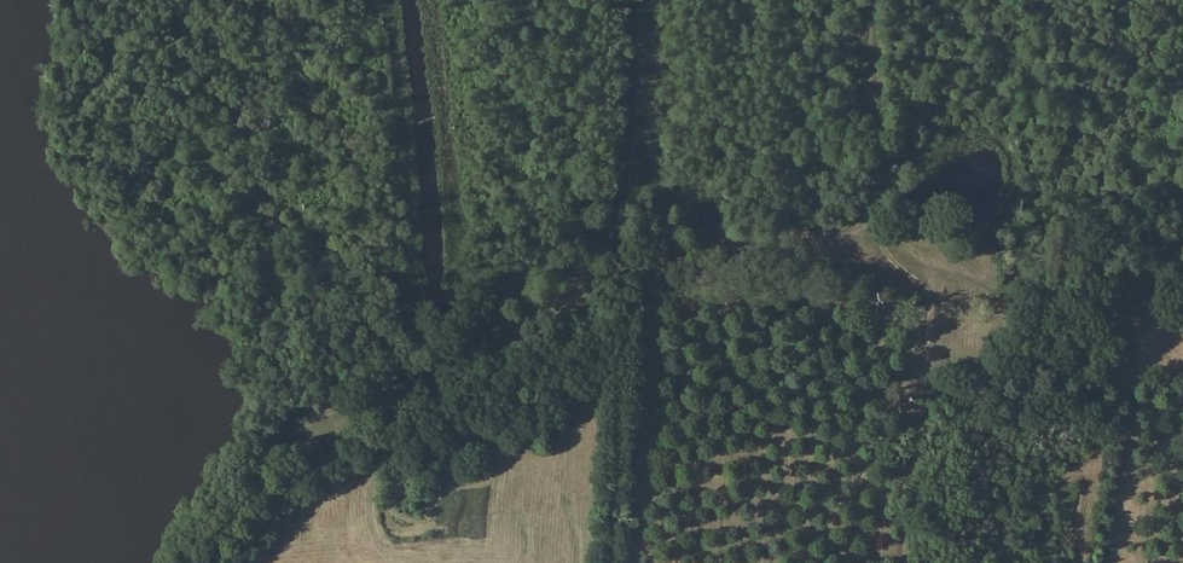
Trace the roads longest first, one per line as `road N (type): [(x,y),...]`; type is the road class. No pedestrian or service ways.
road 1 (track): [(912,562),(929,307),(871,231)]

